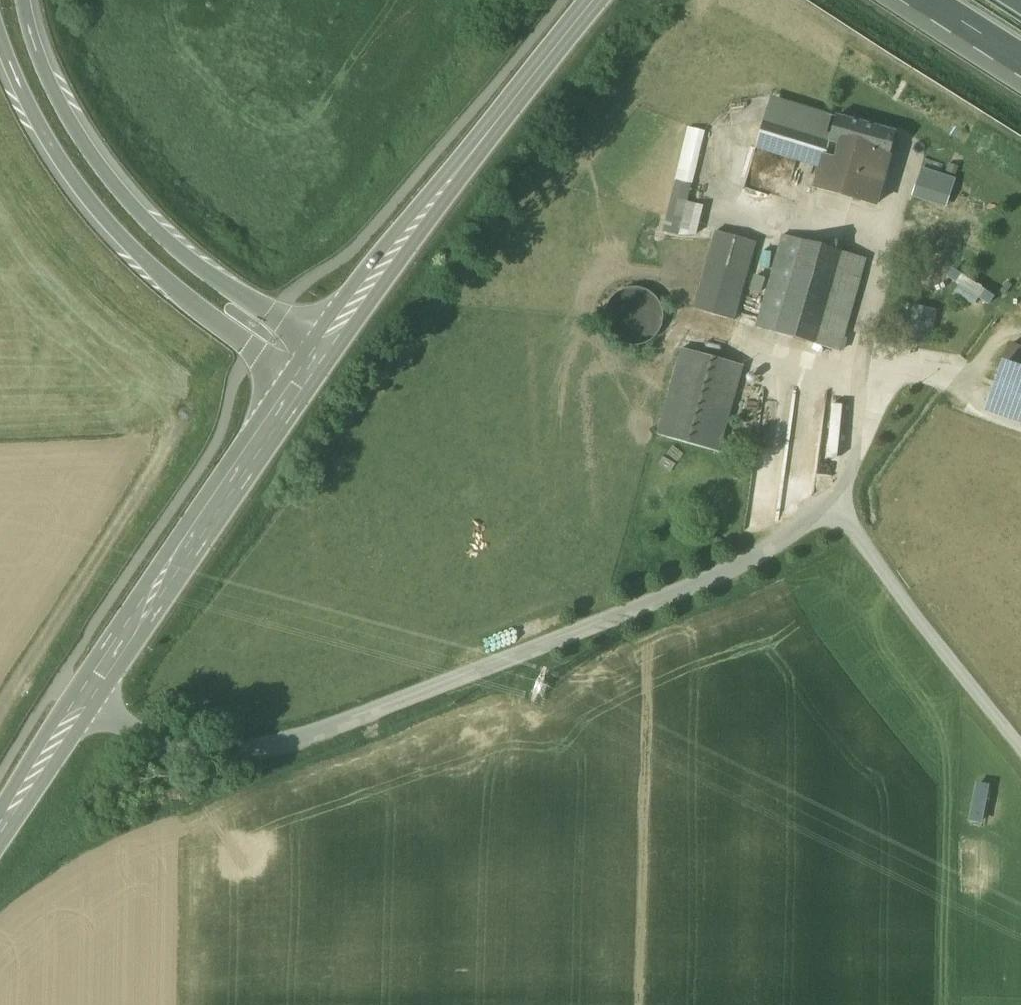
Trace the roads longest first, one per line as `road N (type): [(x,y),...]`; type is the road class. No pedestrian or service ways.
road 1 (unclassified): [(1020,739),(835,496),(779,547),(296,740),(192,752),(143,735),(88,699)]
road 2 (motorway): [(325,348),(198,270),(150,228),(65,113),(23,0)]
road 3 (motorway): [(0,34),(37,120),(115,232),(298,388)]
road 4 (secondary): [(325,348),(598,0)]
road 5 (secondary): [(88,699),(298,388)]
road 6 (track): [(177,433),(0,726)]
road 7 (secondary): [(0,830),(88,699)]

